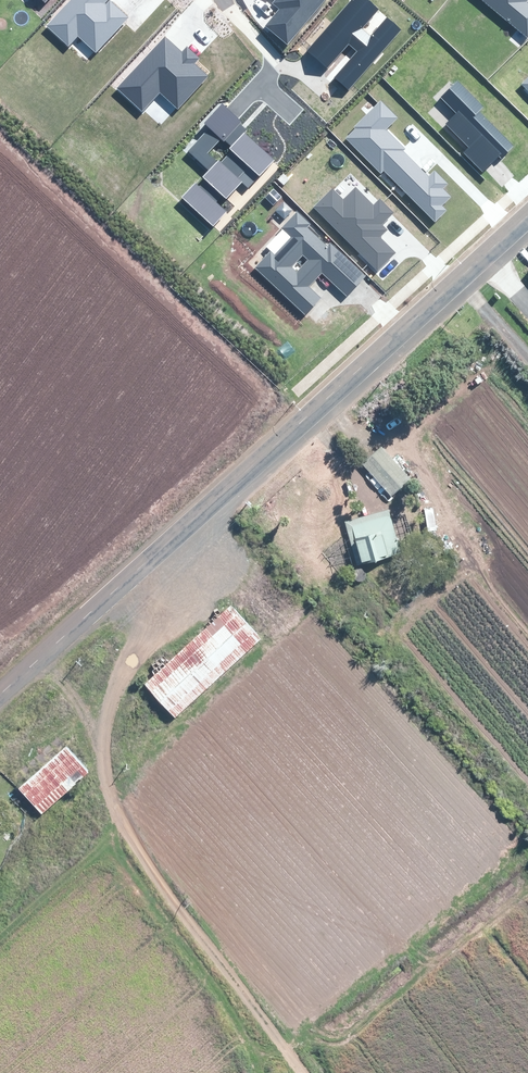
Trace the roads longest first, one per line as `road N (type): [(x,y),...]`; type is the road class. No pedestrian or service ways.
road 1 (unclassified): [(527,214),(0,694)]

